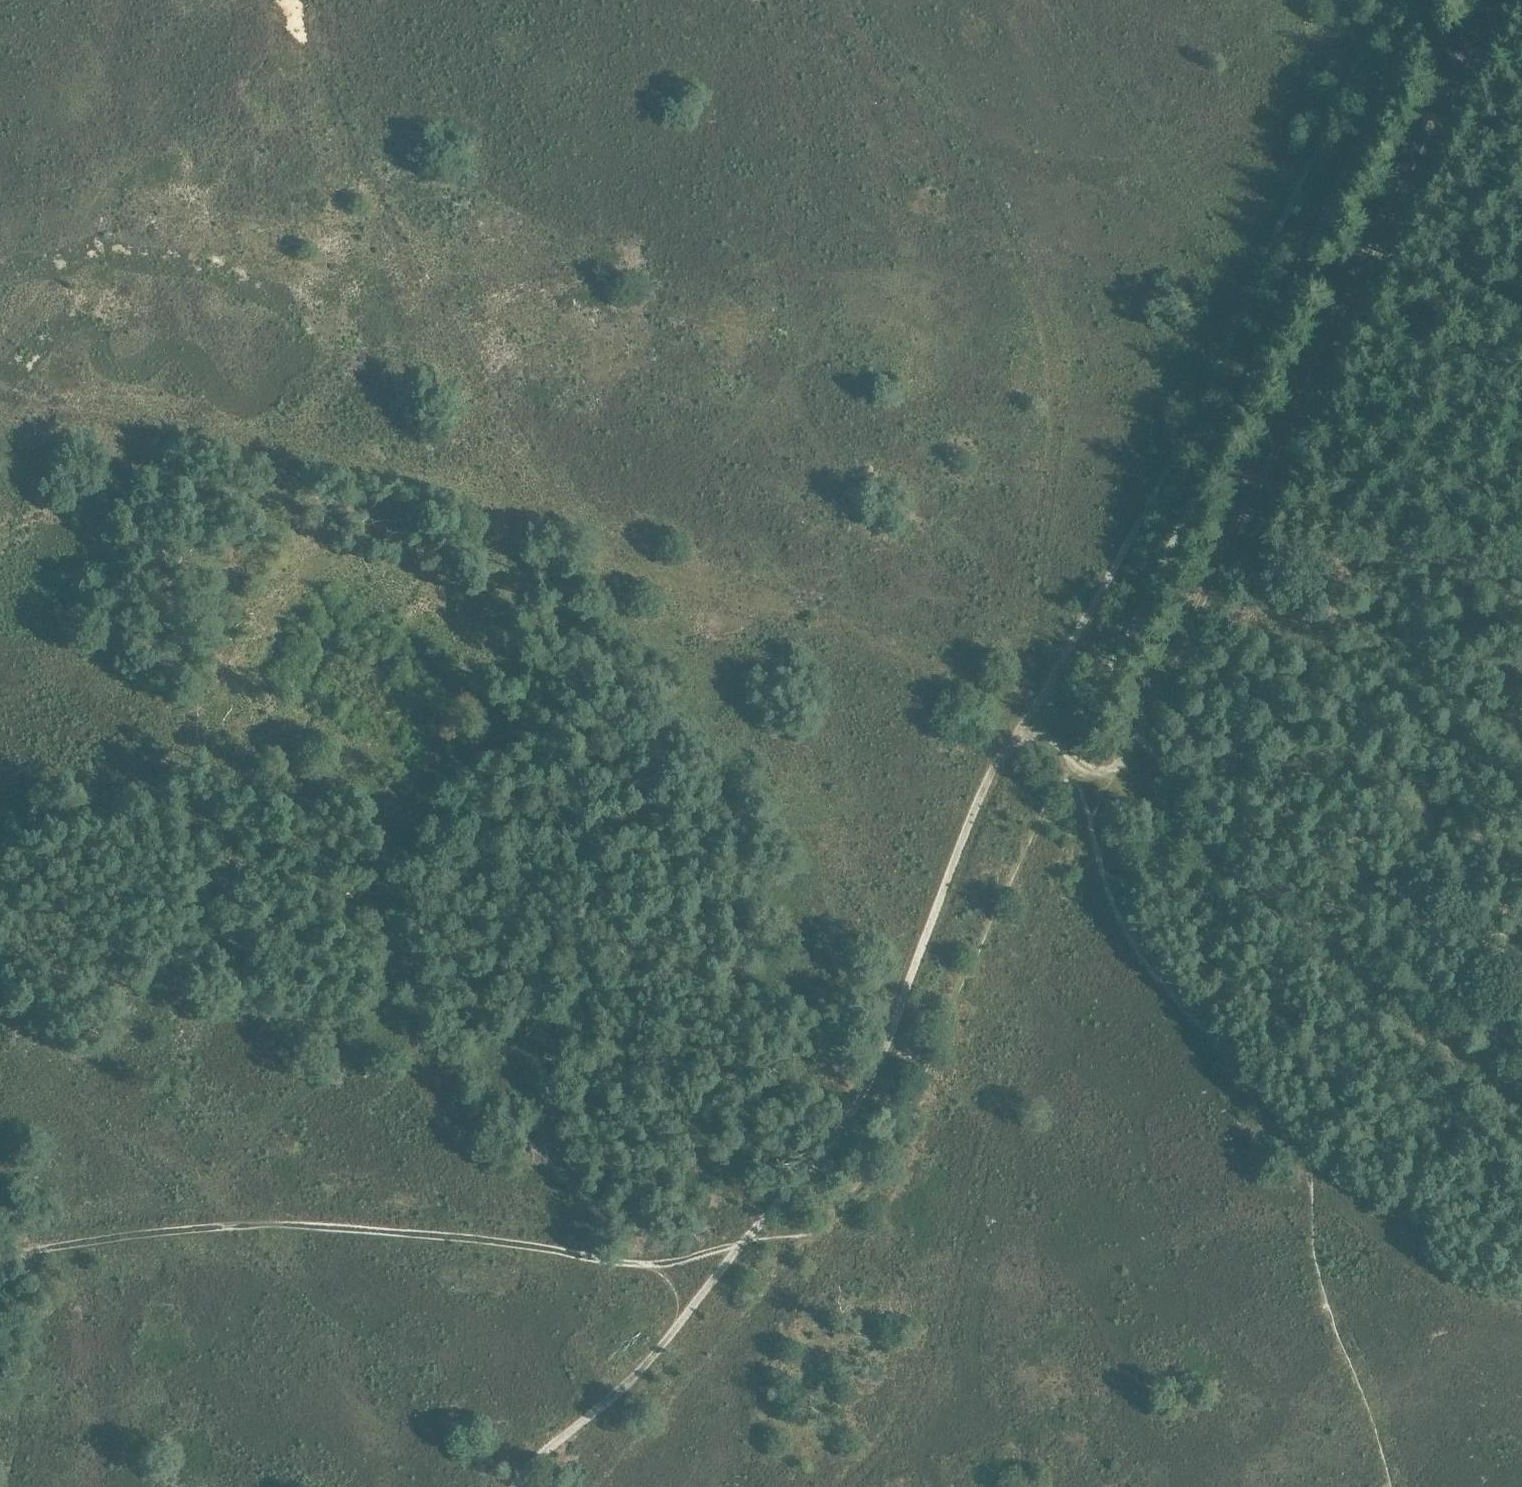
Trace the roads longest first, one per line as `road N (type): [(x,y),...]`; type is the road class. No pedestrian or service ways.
road 1 (track): [(745,1243),(813,1166),(869,1082),(987,784),(1188,426),(1387,0)]
road 2 (track): [(1488,0),(1118,770)]
road 3 (track): [(0,1258),(153,1233),(293,1226),(656,1264),(745,1243)]
road 4 (track): [(1521,1100),(1131,790),(1118,770)]
road 5 (track): [(515,1486),(655,1353),(745,1243)]
road 6 (track): [(1521,562),(1225,560)]

